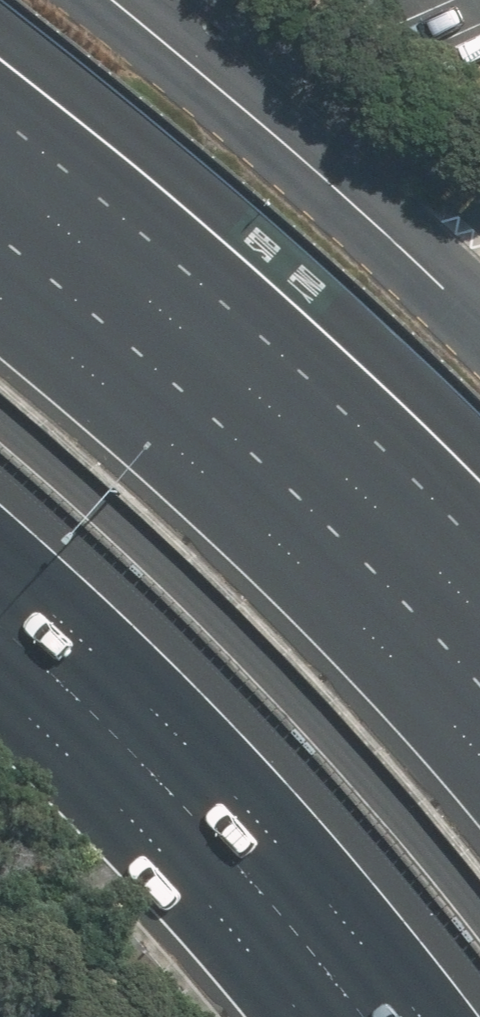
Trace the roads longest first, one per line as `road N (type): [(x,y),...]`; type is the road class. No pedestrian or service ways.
road 1 (motorway): [(0,237),(197,403),(385,583),(479,688)]
road 2 (motorway): [(420,1016),(318,886),(127,684),(0,569)]
road 3 (residential): [(114,0),(479,320)]

